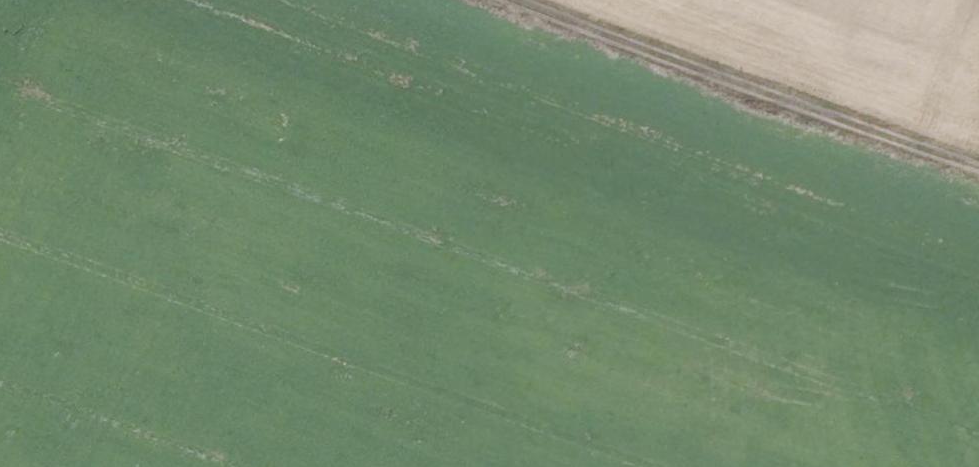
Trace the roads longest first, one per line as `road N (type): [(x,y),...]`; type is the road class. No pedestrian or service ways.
road 1 (track): [(515,0),(978,170)]

